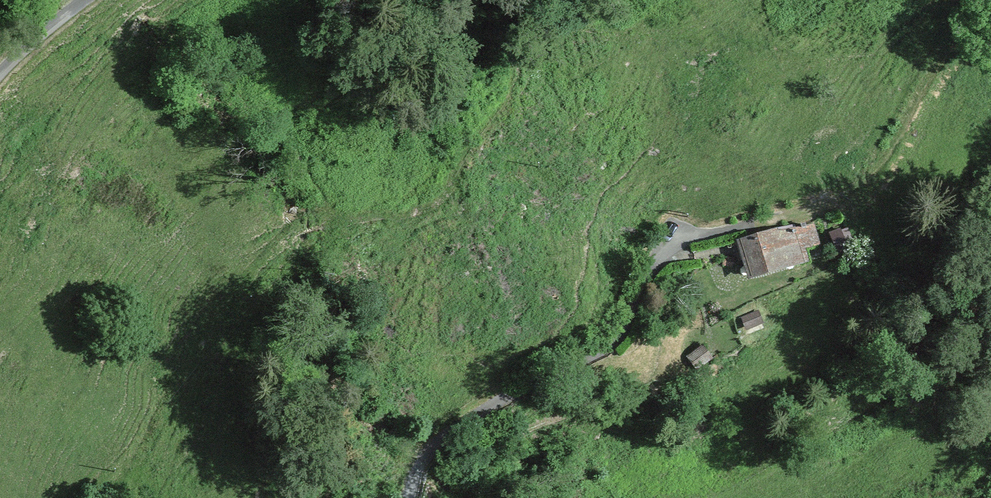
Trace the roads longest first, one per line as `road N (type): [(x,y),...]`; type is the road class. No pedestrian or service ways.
road 1 (unclassified): [(407,497),(421,460),(450,434),(603,349),(666,250),(781,218)]
road 2 (track): [(781,218),(856,195),(897,134)]

